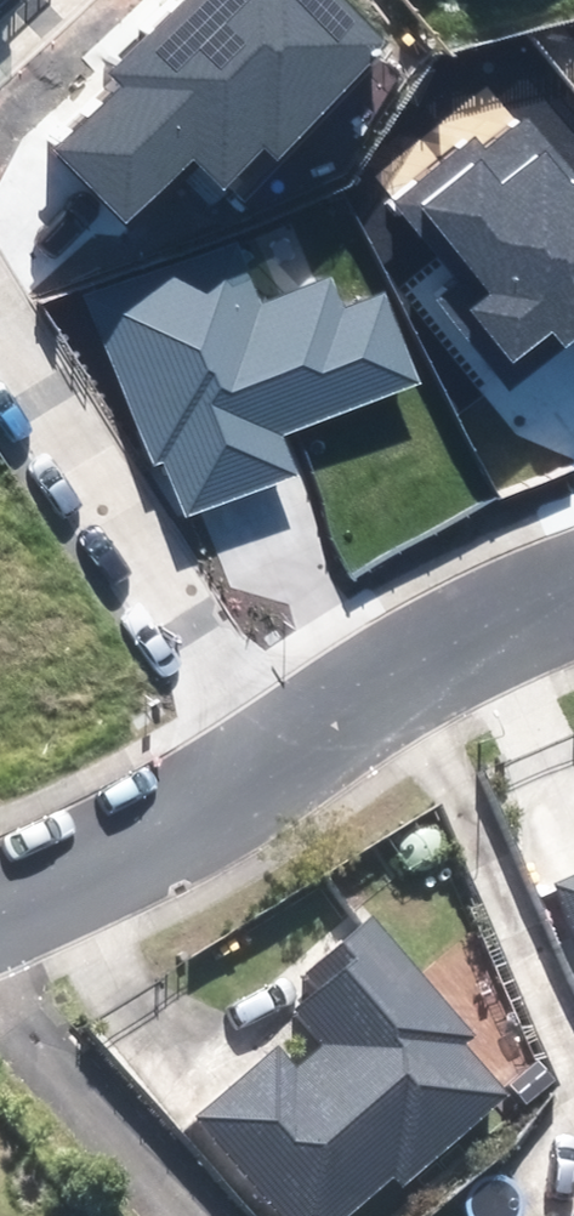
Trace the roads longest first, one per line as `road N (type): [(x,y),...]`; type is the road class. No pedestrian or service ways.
road 1 (residential): [(214,803),(0,434)]
road 2 (residential): [(214,803),(515,613),(573,589)]
road 3 (residential): [(0,906),(154,839),(214,803)]
road 4 (residential): [(0,86),(85,0)]

